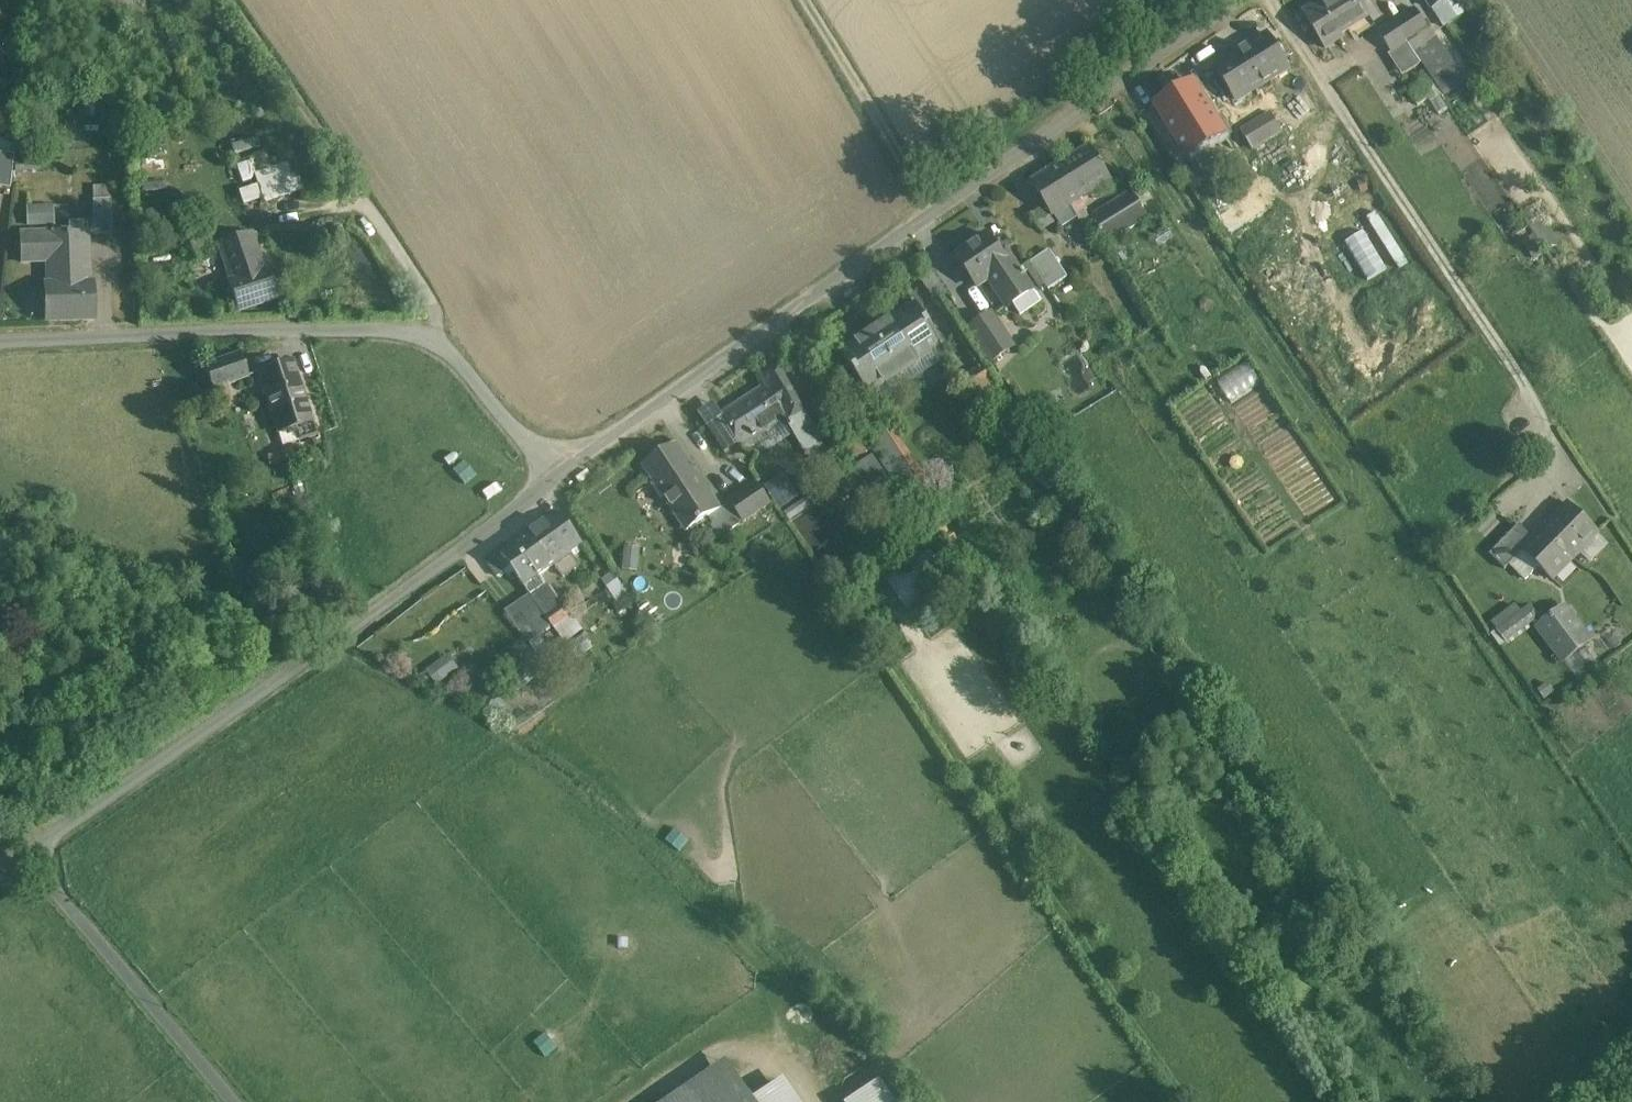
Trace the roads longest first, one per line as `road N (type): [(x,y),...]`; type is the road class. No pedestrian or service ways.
road 1 (unclassified): [(1228,0),(928,202),(549,475)]
road 2 (unclassified): [(0,871),(496,526),(549,475)]
road 3 (unclassified): [(0,347),(382,334),(435,344),(465,365),(549,475)]
road 4 (track): [(1260,0),(1546,422)]
road 5 (track): [(234,1101),(26,853)]
road 6 (track): [(928,202),(808,0)]
road 7 (track): [(641,1101),(700,1060),(744,1043),(779,1050),(820,1101)]

